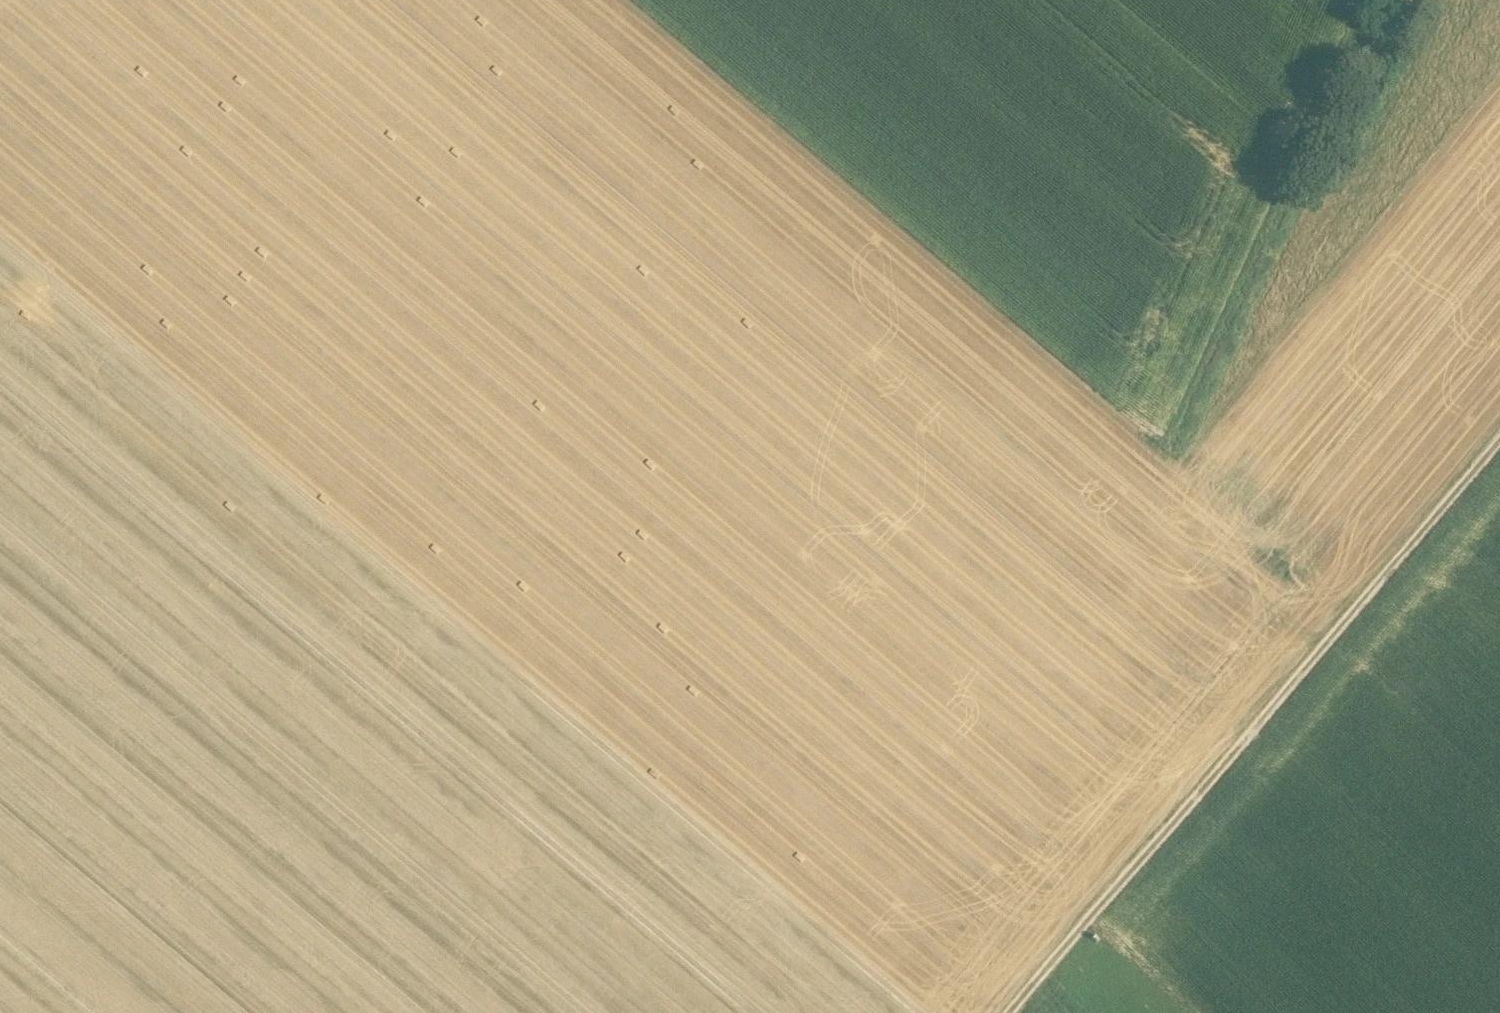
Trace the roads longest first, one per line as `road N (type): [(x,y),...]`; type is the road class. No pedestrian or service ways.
road 1 (track): [(1014,1012),(1499,444)]

